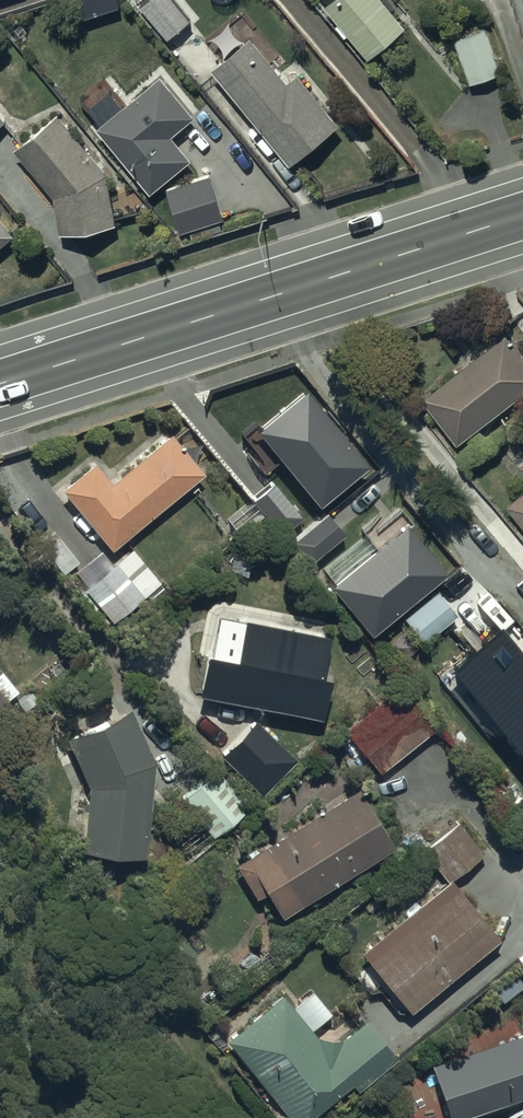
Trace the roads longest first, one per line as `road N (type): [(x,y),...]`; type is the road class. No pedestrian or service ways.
road 1 (secondary): [(522,217),(0,384)]

